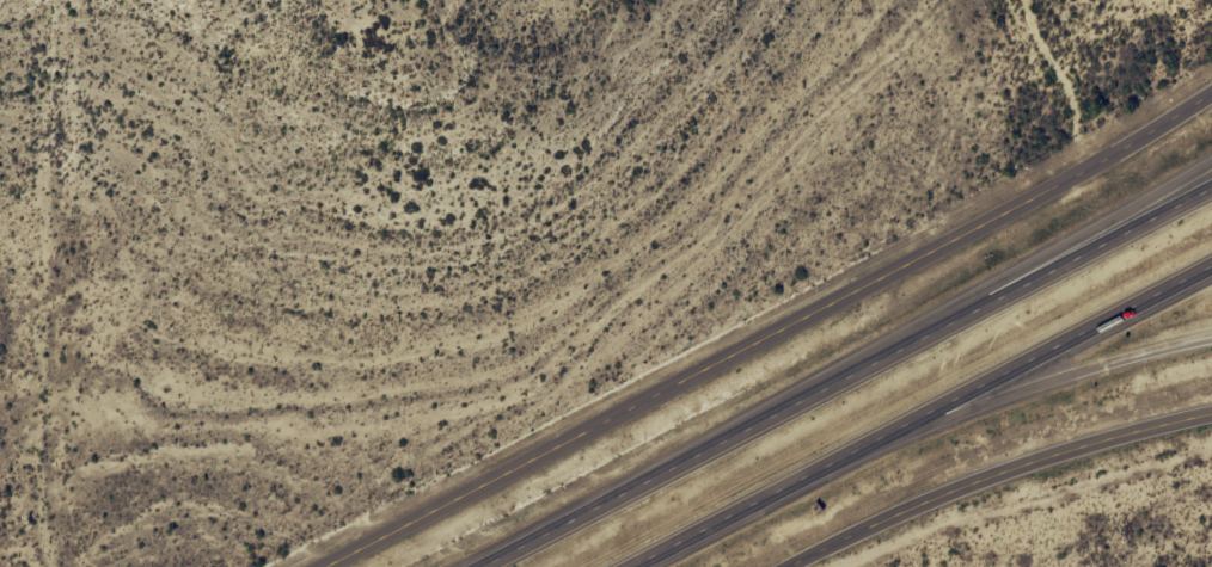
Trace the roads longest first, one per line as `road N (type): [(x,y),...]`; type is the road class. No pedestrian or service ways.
road 1 (tertiary): [(1211,94),(1098,166),(327,566)]
road 2 (motorway): [(1211,186),(489,566)]
road 3 (motorway): [(636,566),(1211,269)]
road 4 (residential): [(770,566),(908,493),(1211,413)]
road 5 (motorway): [(845,458),(1023,392),(1211,337)]
road 6 (motorway): [(1211,165),(1018,286)]

